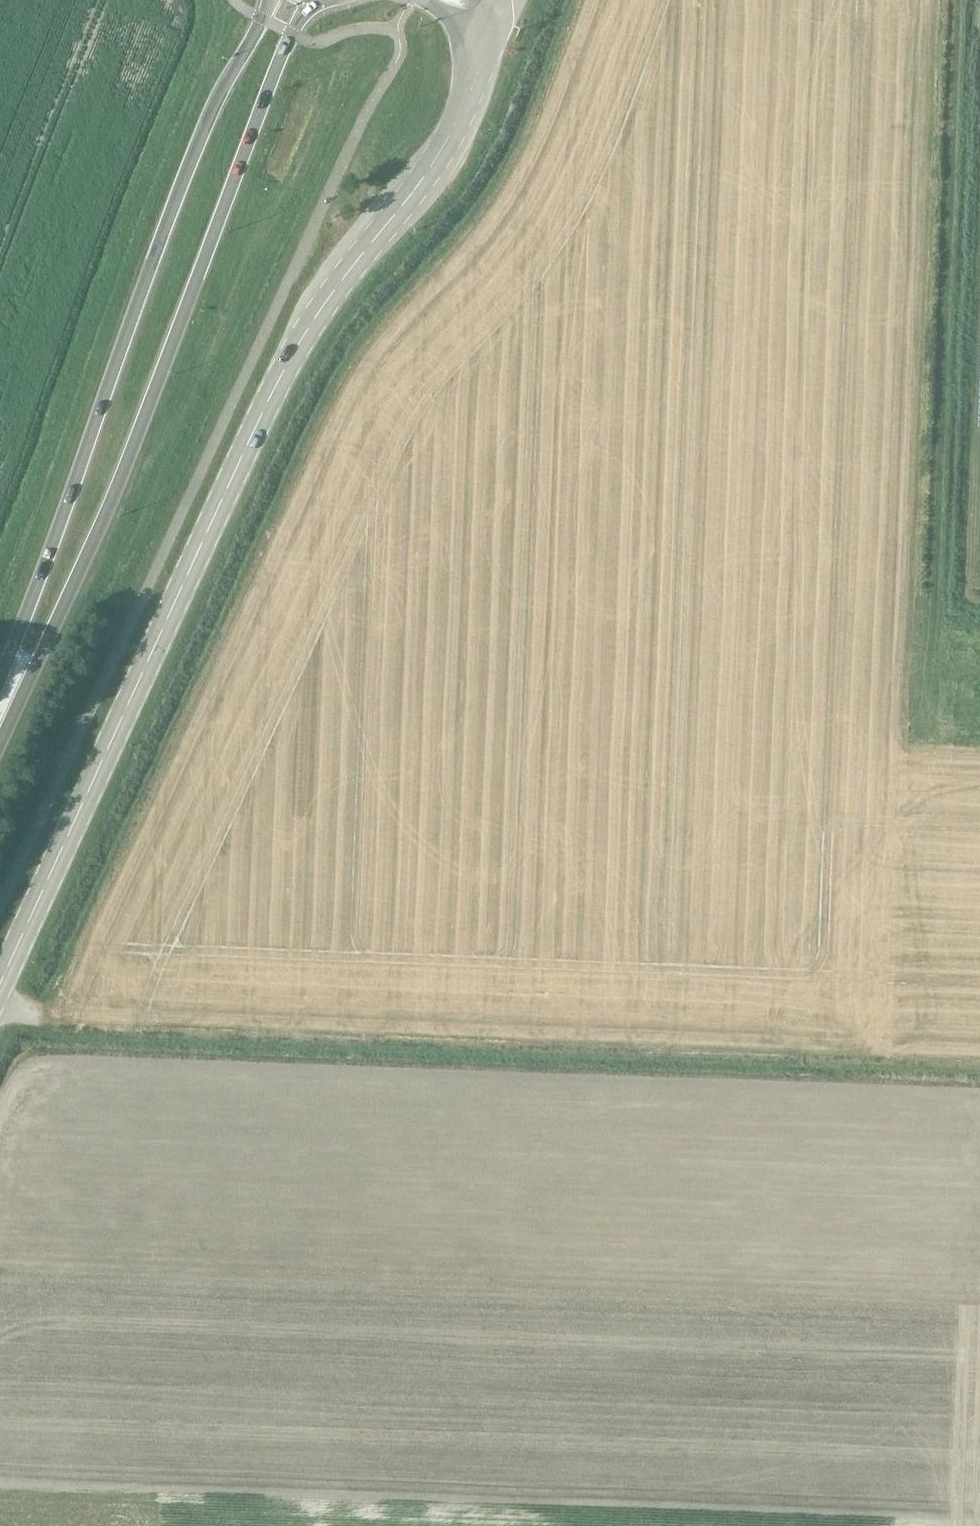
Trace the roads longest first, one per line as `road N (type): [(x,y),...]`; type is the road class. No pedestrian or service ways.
road 1 (secondary): [(0,983),(326,304),(428,183),(488,54)]
road 2 (trunk): [(0,729),(74,591),(292,35),(315,0)]
road 3 (trunk): [(269,0),(213,113),(0,693)]

